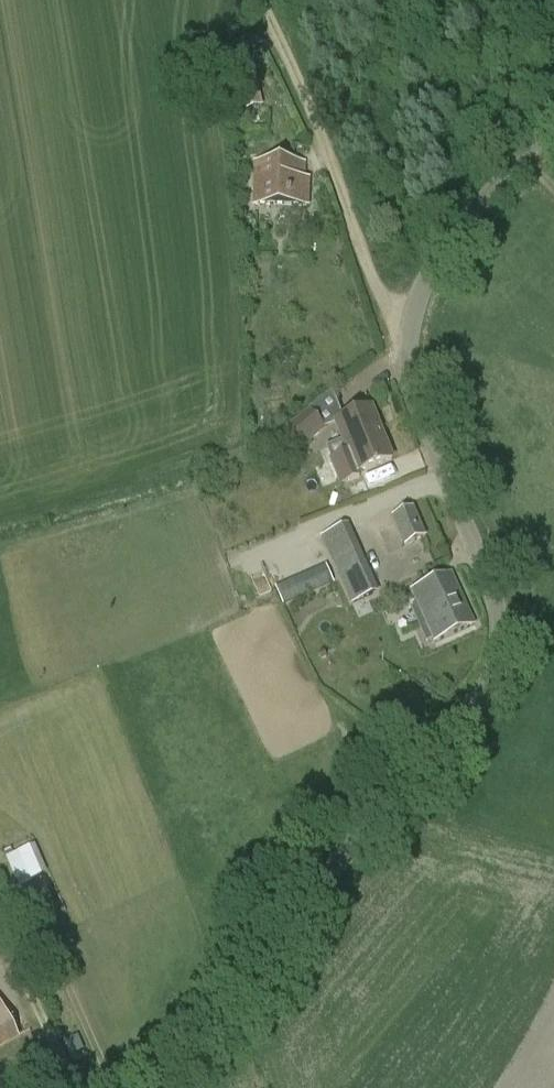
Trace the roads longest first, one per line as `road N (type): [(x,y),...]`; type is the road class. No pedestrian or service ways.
road 1 (tertiary): [(110,1087),(228,989),(482,699),(495,664),(494,605),(411,389),(407,329),(428,270),(553,115)]
road 2 (track): [(407,329),(381,296),(334,164),(260,0)]

